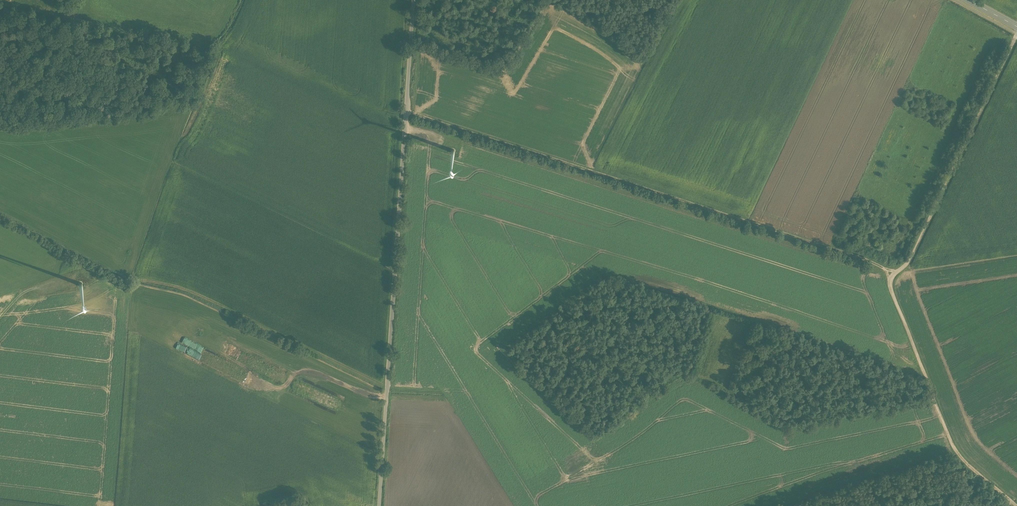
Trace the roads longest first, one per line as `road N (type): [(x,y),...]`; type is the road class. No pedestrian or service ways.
road 1 (track): [(896,272),(406,112)]
road 2 (unclassified): [(381,505),(412,0)]
road 3 (track): [(890,279),(914,251),(1016,31)]
road 4 (track): [(890,279),(955,449),(1016,505)]

